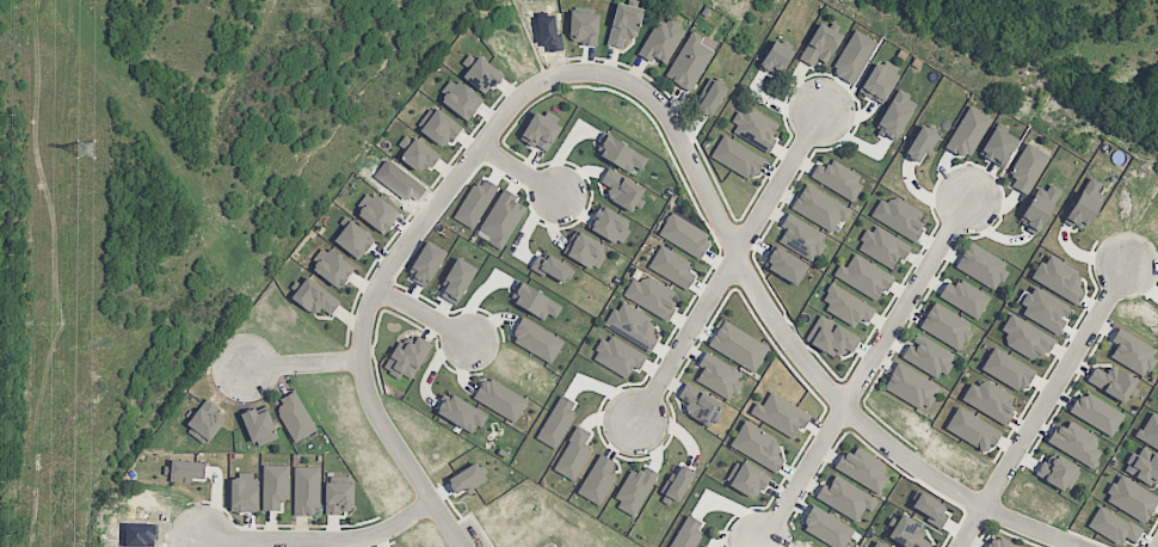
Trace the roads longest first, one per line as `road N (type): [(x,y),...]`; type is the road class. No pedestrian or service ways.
road 1 (residential): [(603,74),(637,87),(666,113),(765,306),(846,407),(960,493),(1076,546)]
road 2 (residential): [(603,74),(558,78),(517,104),(394,262),(371,306),(363,362),(370,393),(463,546)]
road 3 (residential): [(969,203),(763,546)]
road 4 (residential): [(823,112),(639,418)]
road 5 (residential): [(1129,264),(961,546)]
road 6 (residential): [(435,503),(362,540),(199,541)]

